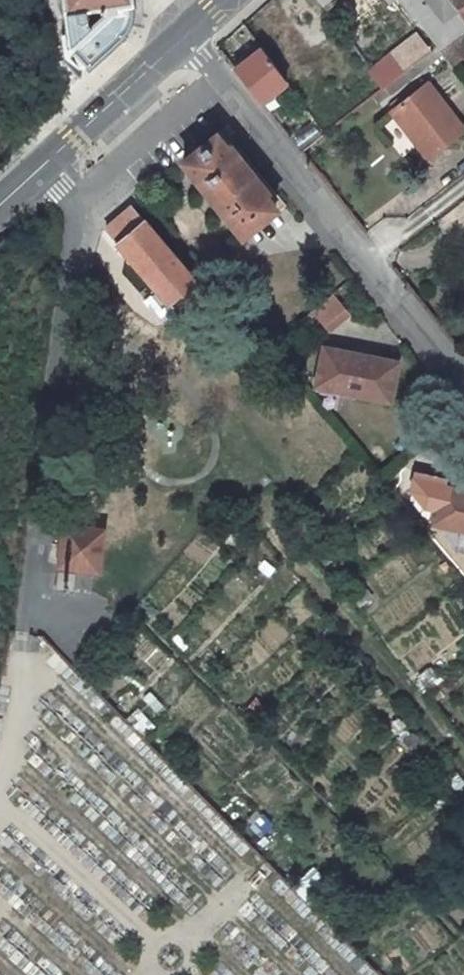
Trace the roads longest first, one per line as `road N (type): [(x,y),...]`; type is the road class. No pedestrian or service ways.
road 1 (unclassified): [(43,164),(73,198),(81,222),(30,652)]
road 2 (residential): [(186,36),(463,379)]
road 3 (primary): [(43,164),(186,36)]

